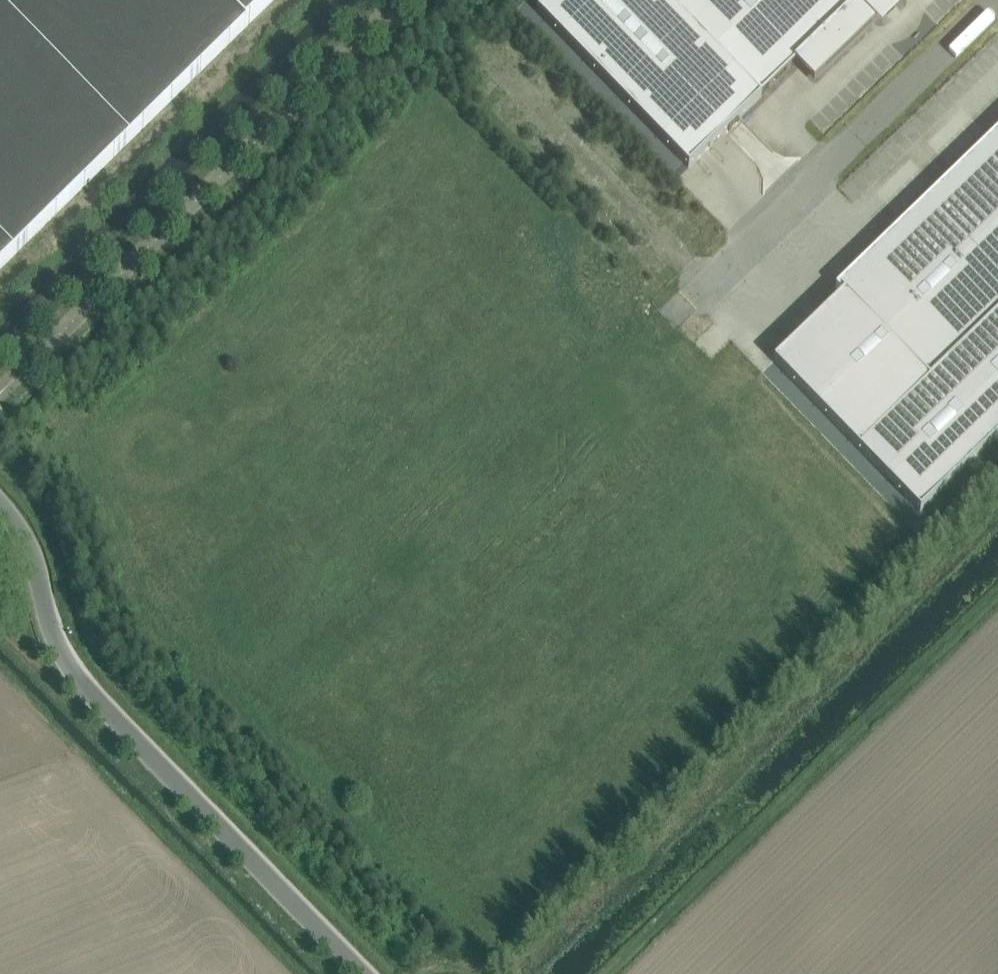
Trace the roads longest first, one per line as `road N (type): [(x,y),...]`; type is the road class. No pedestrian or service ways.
road 1 (unclassified): [(367,973),(87,691),(61,657),(31,554),(0,504)]
road 2 (track): [(997,595),(606,973)]
road 3 (unclassified): [(997,7),(683,314)]

